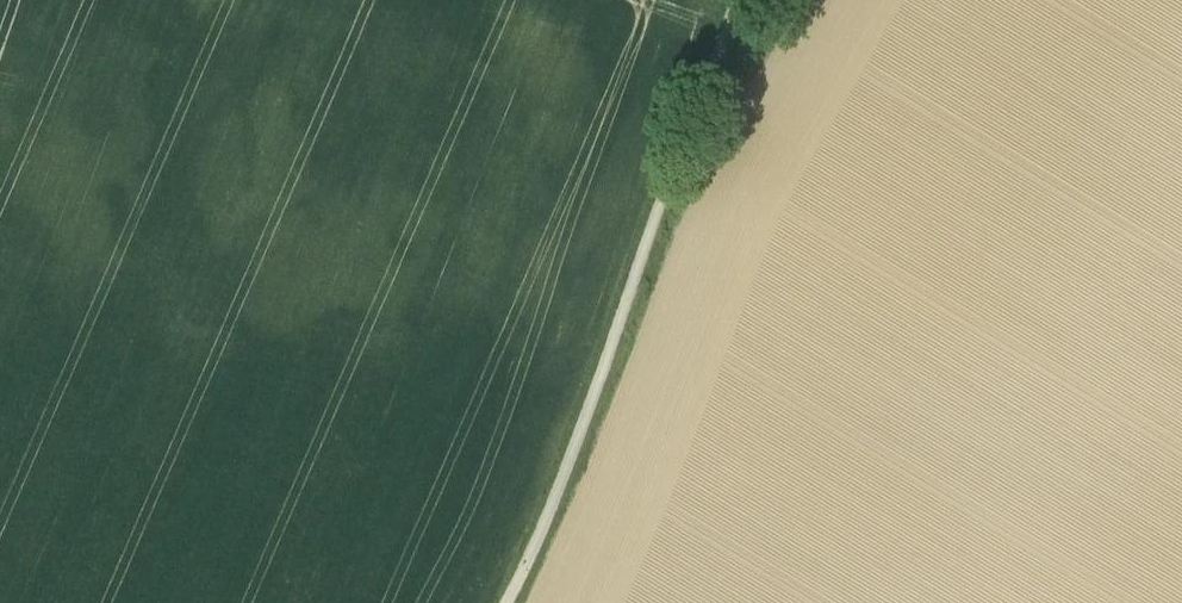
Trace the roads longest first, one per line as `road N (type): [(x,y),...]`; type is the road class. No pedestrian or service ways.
road 1 (unclassified): [(736,0),(561,481),(506,602)]

